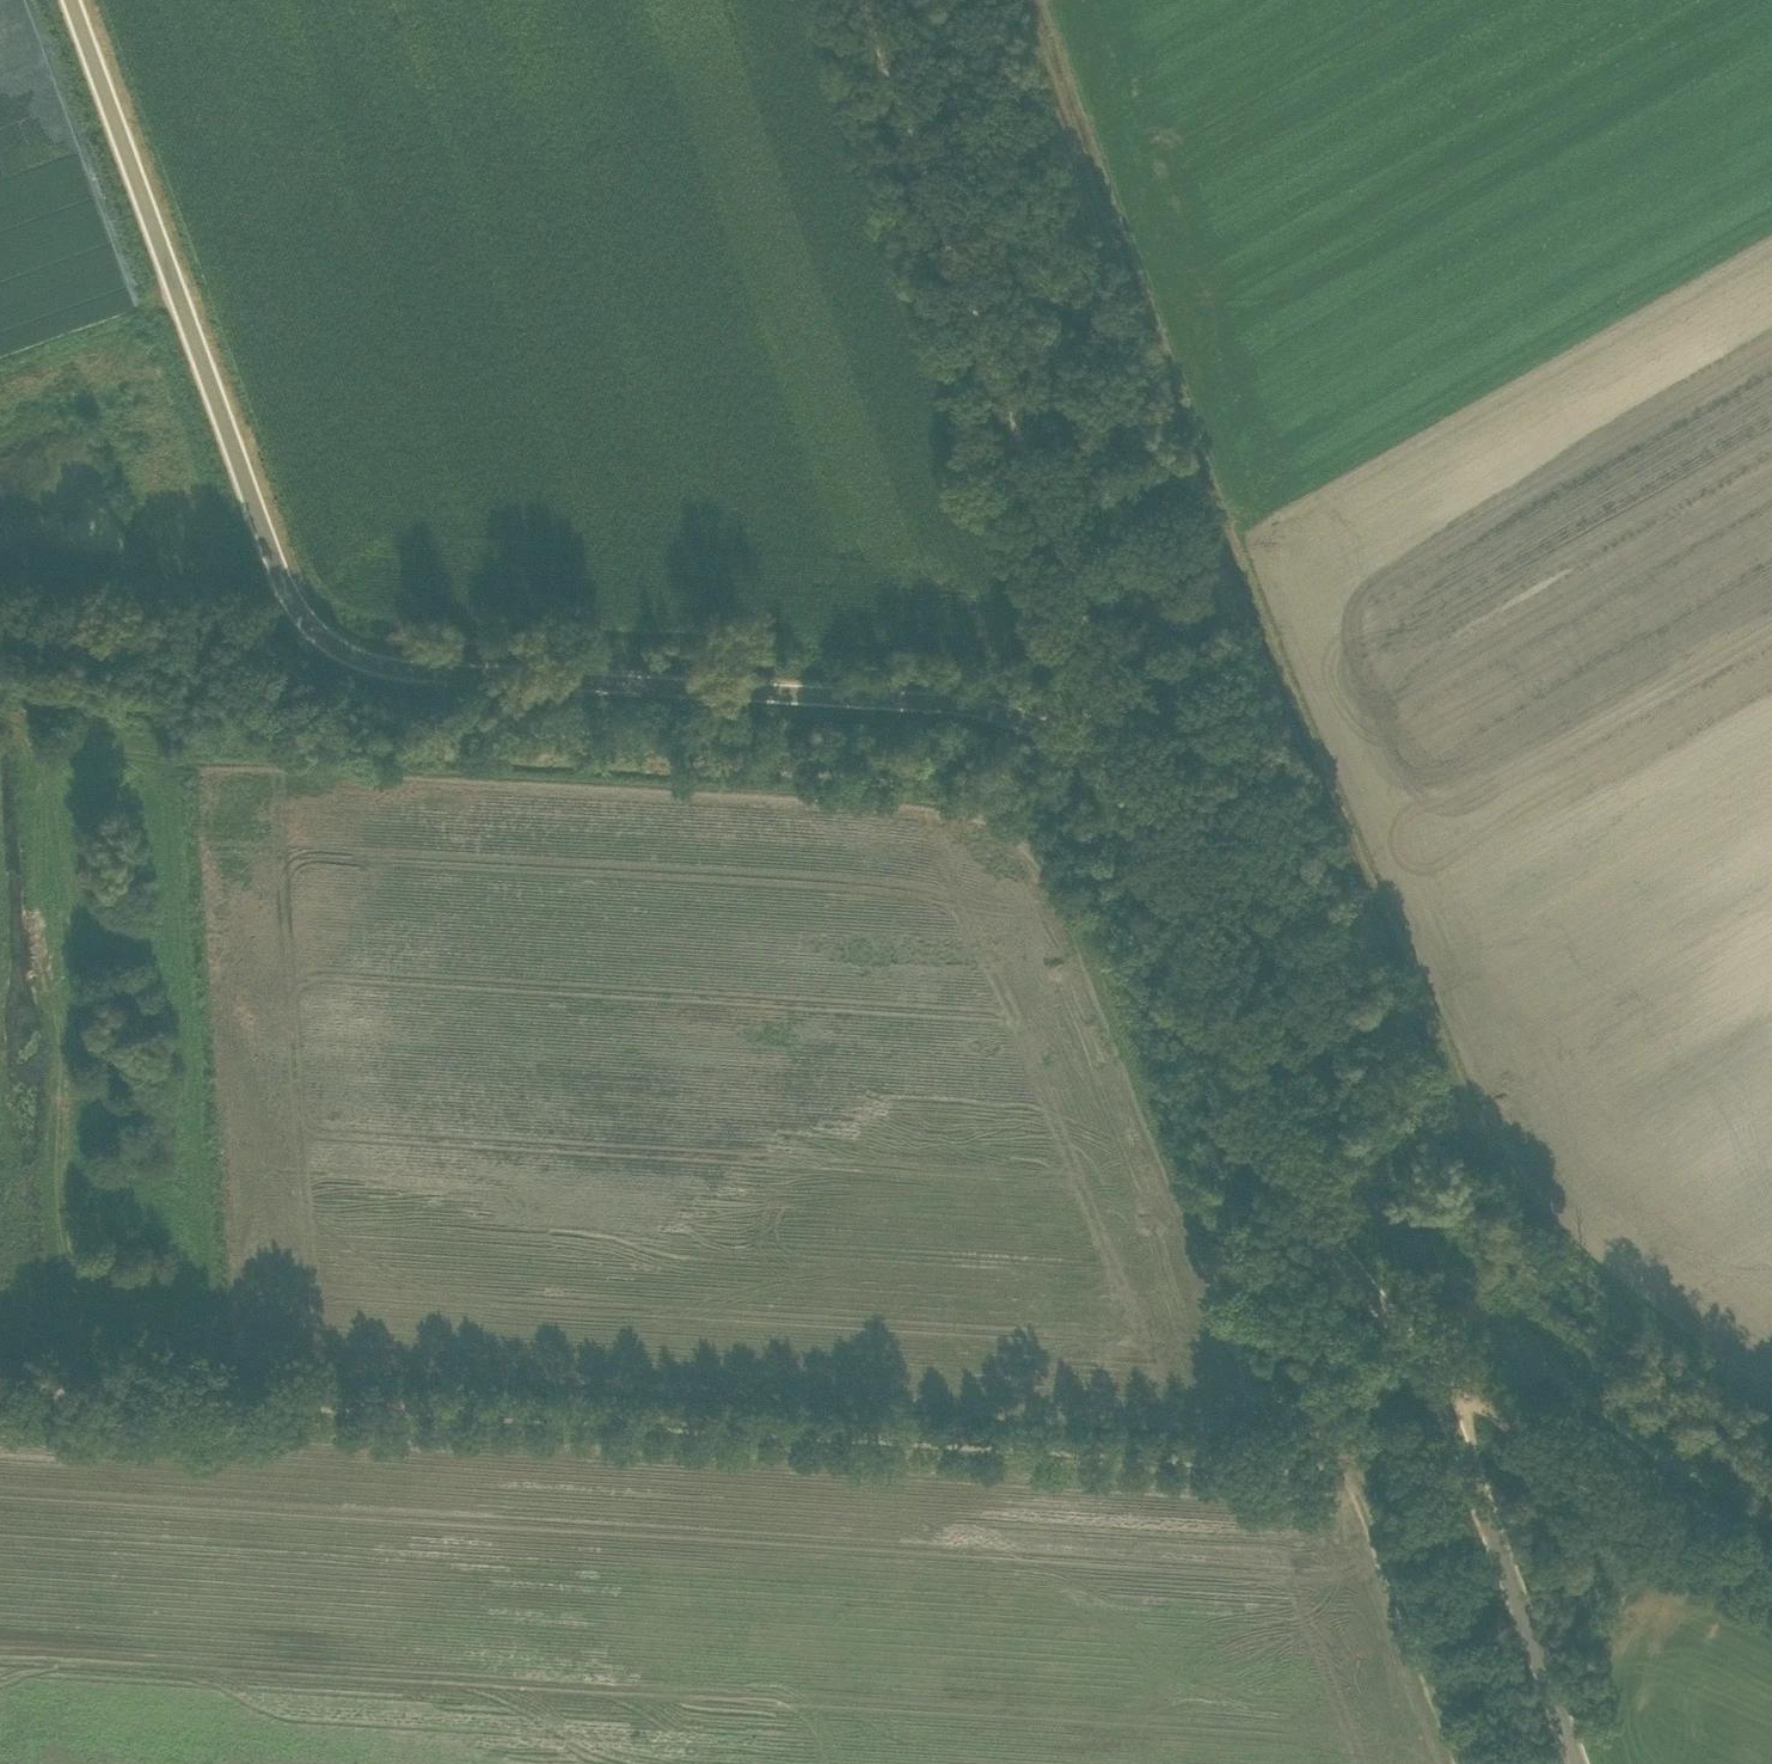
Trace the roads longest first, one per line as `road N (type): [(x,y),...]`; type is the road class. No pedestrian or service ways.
road 1 (unclassified): [(1572,1763),(1419,1358),(1293,1185),(1152,833),(1093,757),(978,710),(347,672),(317,657),(277,609),(68,0)]
road 2 (track): [(1771,1604),(1610,1514),(1419,1358),(1299,1468),(800,1442),(0,1384)]

